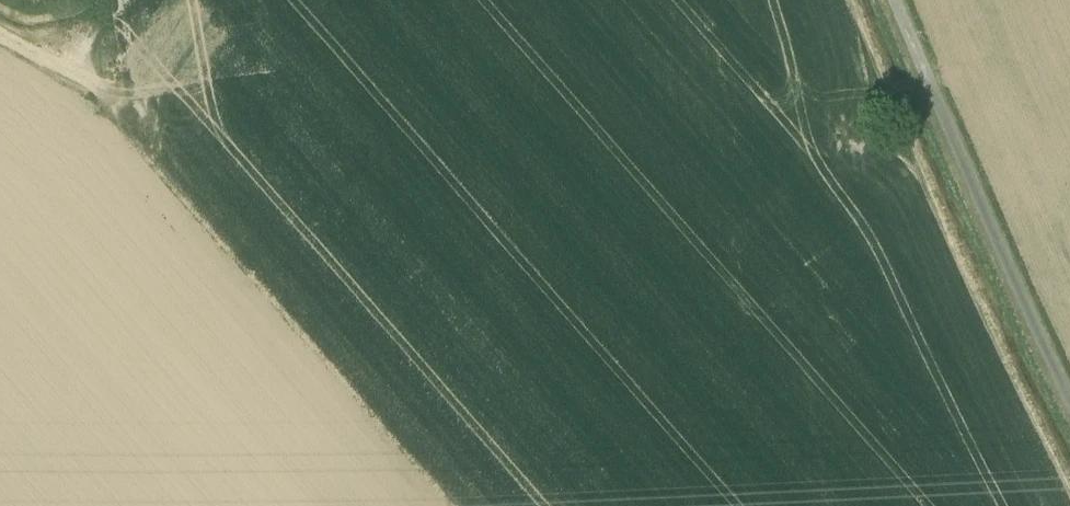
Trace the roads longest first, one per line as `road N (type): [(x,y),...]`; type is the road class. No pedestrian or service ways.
road 1 (unclassified): [(1069,395),(896,0)]

